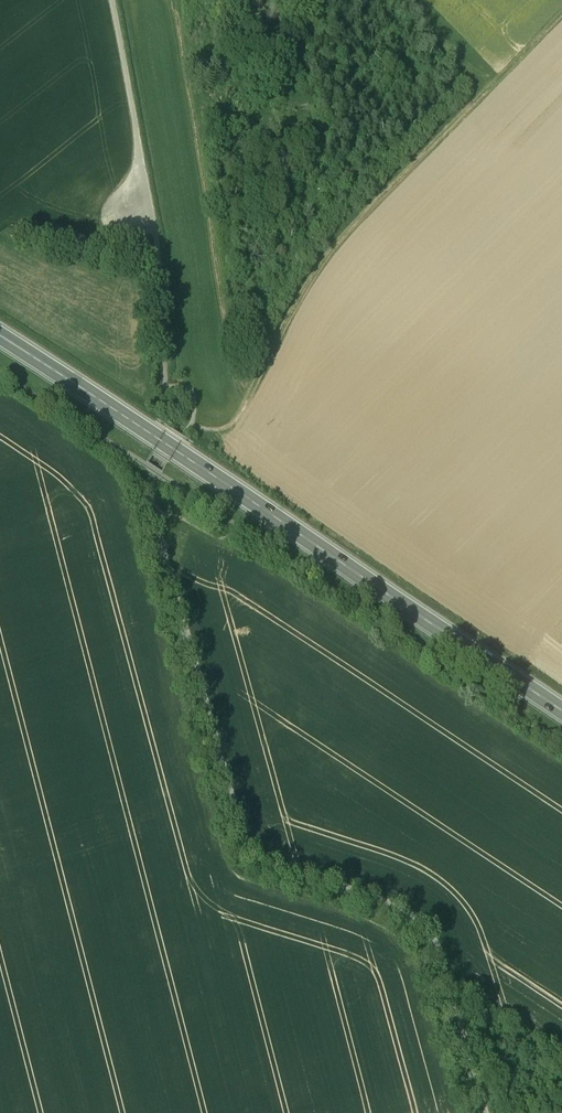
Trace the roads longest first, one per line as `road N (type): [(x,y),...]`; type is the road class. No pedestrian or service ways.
road 1 (track): [(485,1112),(430,933),(386,901),(269,864),(242,835),(152,492),(158,473),(196,434),(200,407),(191,396),(169,396),(165,289),(116,0)]
road 2 (primary): [(0,338),(561,720)]
road 3 (track): [(561,31),(334,270),(244,426),(232,438),(196,434)]
road 4 (track): [(179,0),(252,414)]

